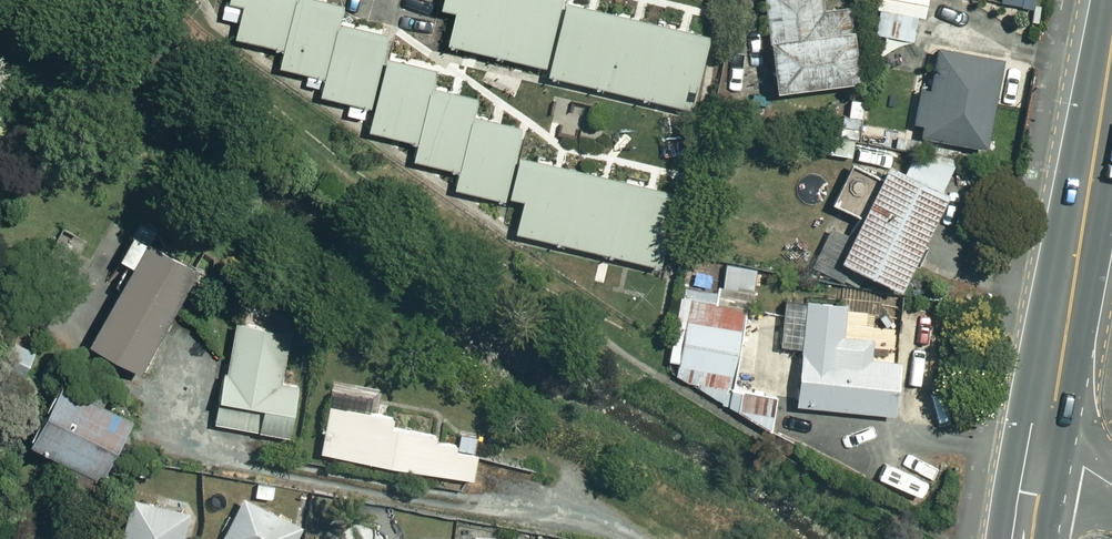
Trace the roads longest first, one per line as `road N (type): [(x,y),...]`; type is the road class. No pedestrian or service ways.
road 1 (trunk): [(1044,438),(1111,71)]

